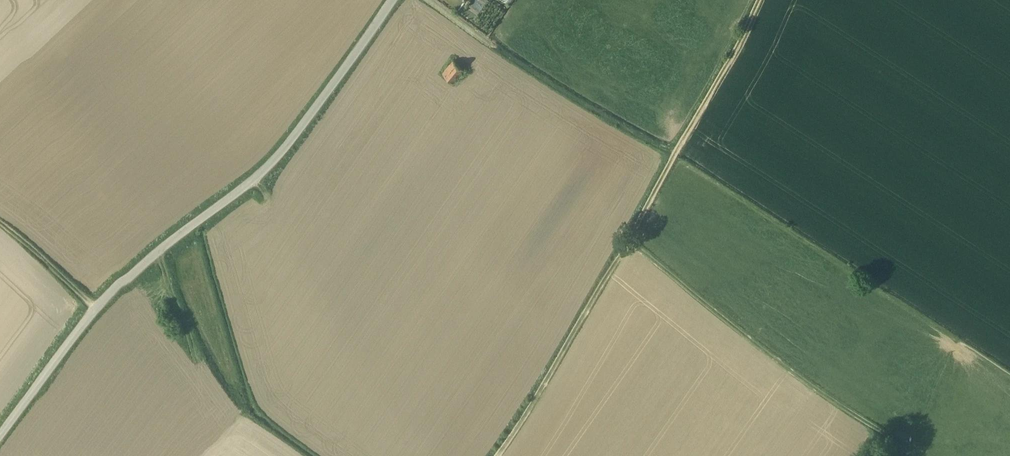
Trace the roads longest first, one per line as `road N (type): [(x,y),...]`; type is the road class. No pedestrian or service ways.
road 1 (unclassified): [(391,0),(270,163),(128,275),(0,439)]
road 2 (track): [(922,455),(756,340),(628,237)]
road 3 (track): [(628,237),(756,0)]
road 4 (track): [(492,455),(628,237)]
road 5 (track): [(96,310),(0,225)]

